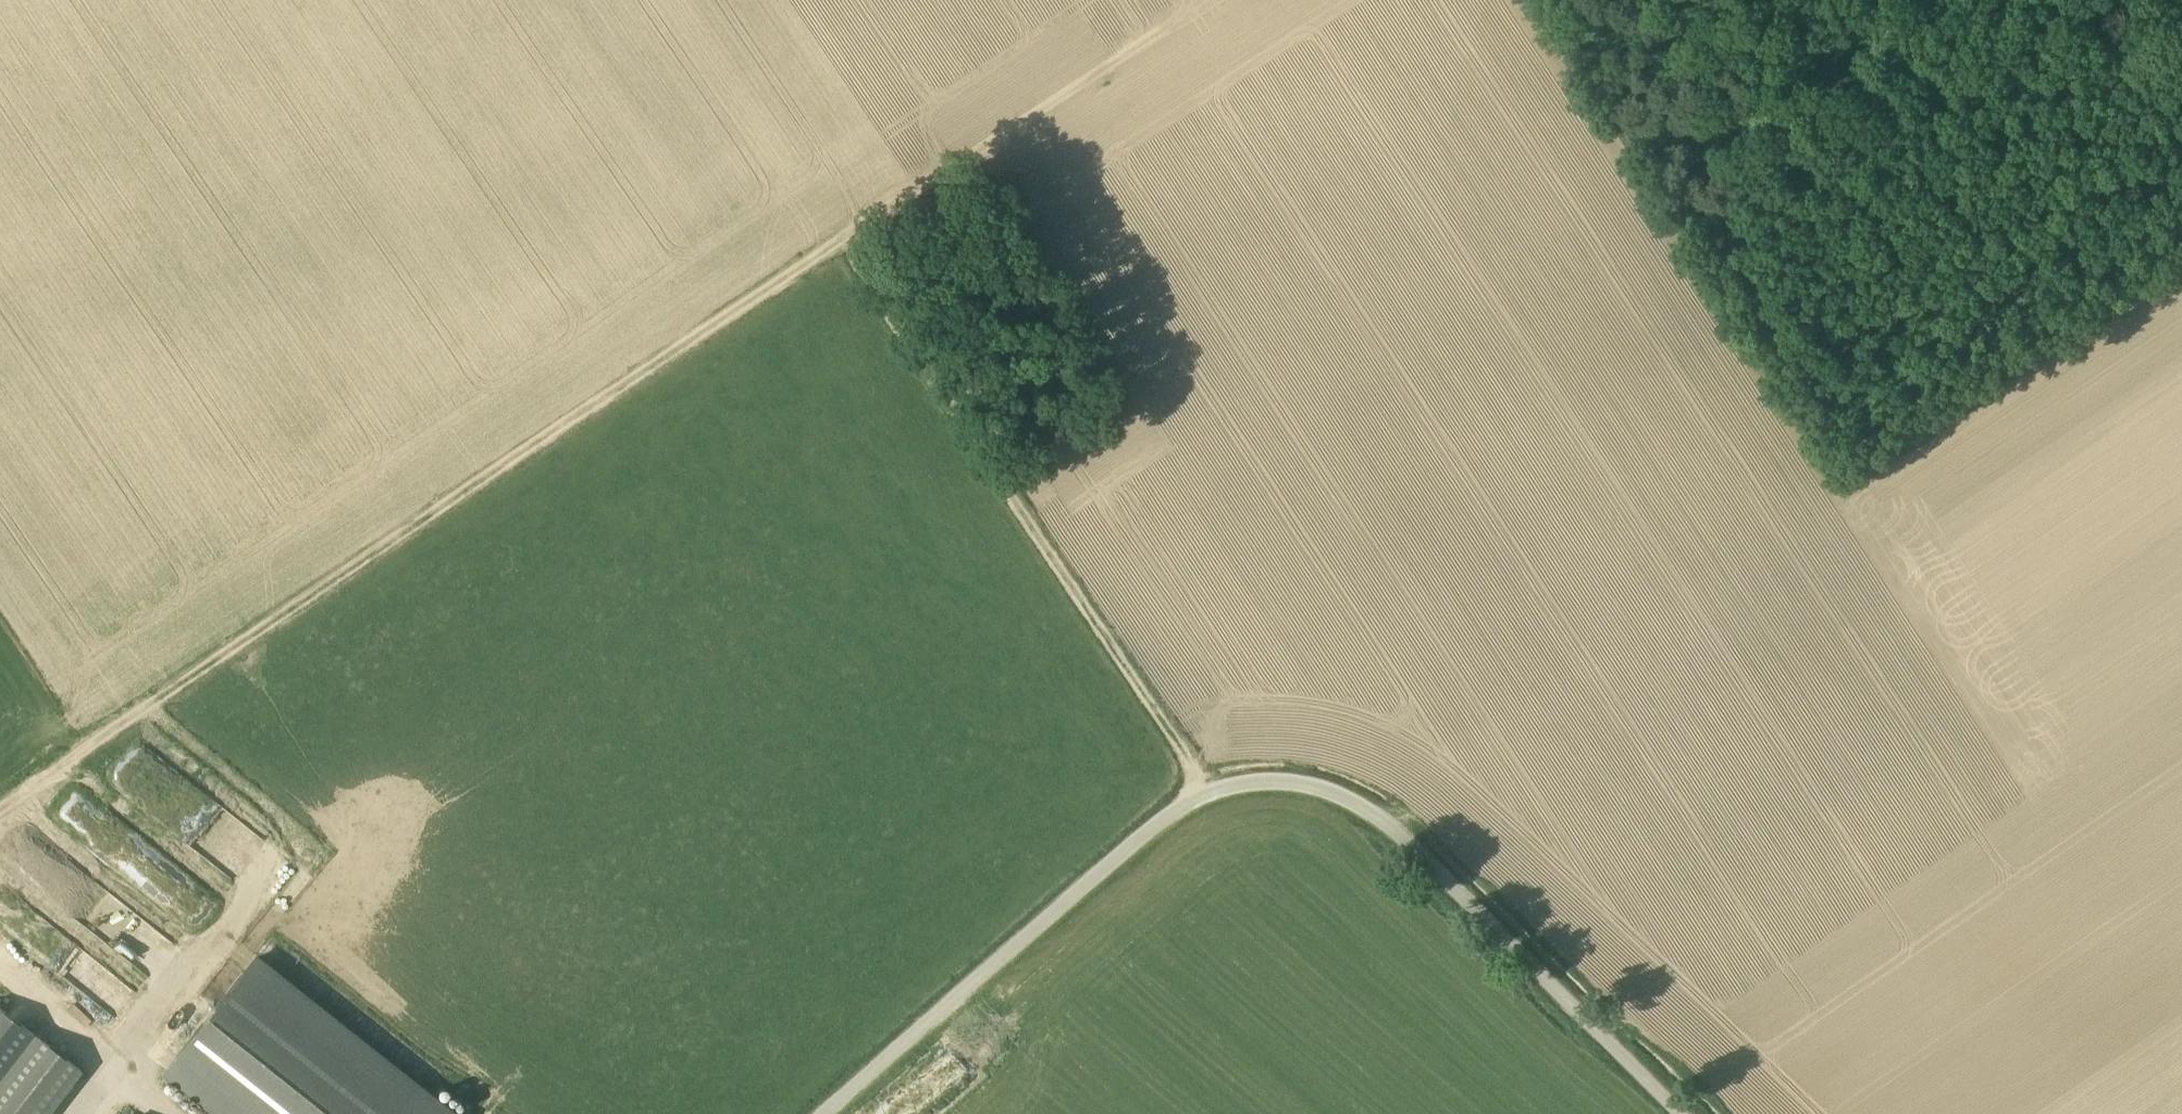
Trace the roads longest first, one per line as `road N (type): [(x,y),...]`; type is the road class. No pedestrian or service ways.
road 1 (unclassified): [(1292,795),(1236,803),(1193,821),(851,1113)]
road 2 (unclassified): [(1292,795),(1346,807),(1399,841),(1679,1113)]

